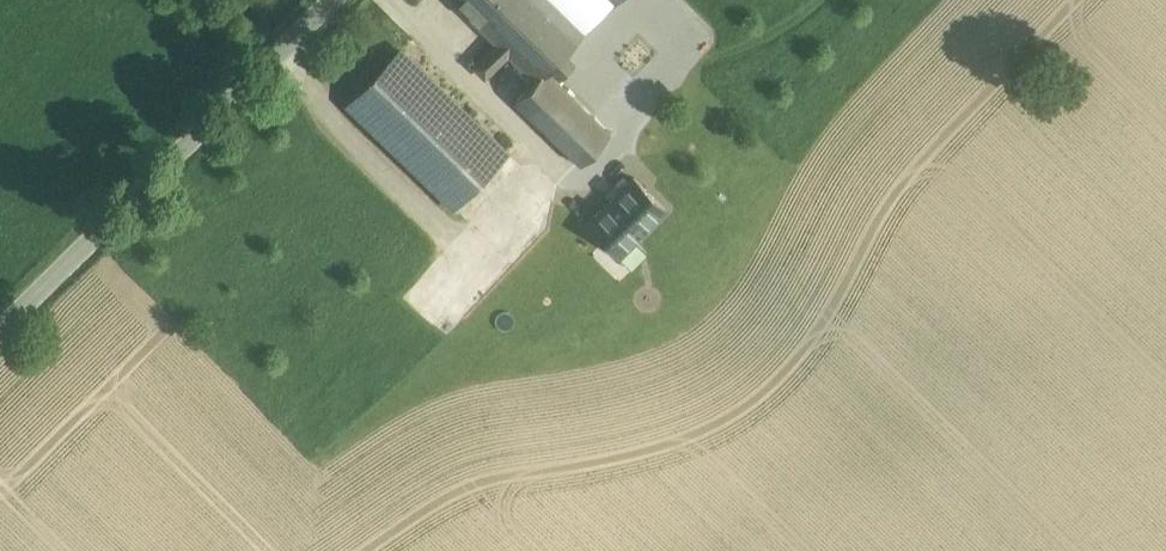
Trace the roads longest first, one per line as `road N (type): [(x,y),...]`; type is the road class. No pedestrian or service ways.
road 1 (tertiary): [(330,0),(0,325)]

